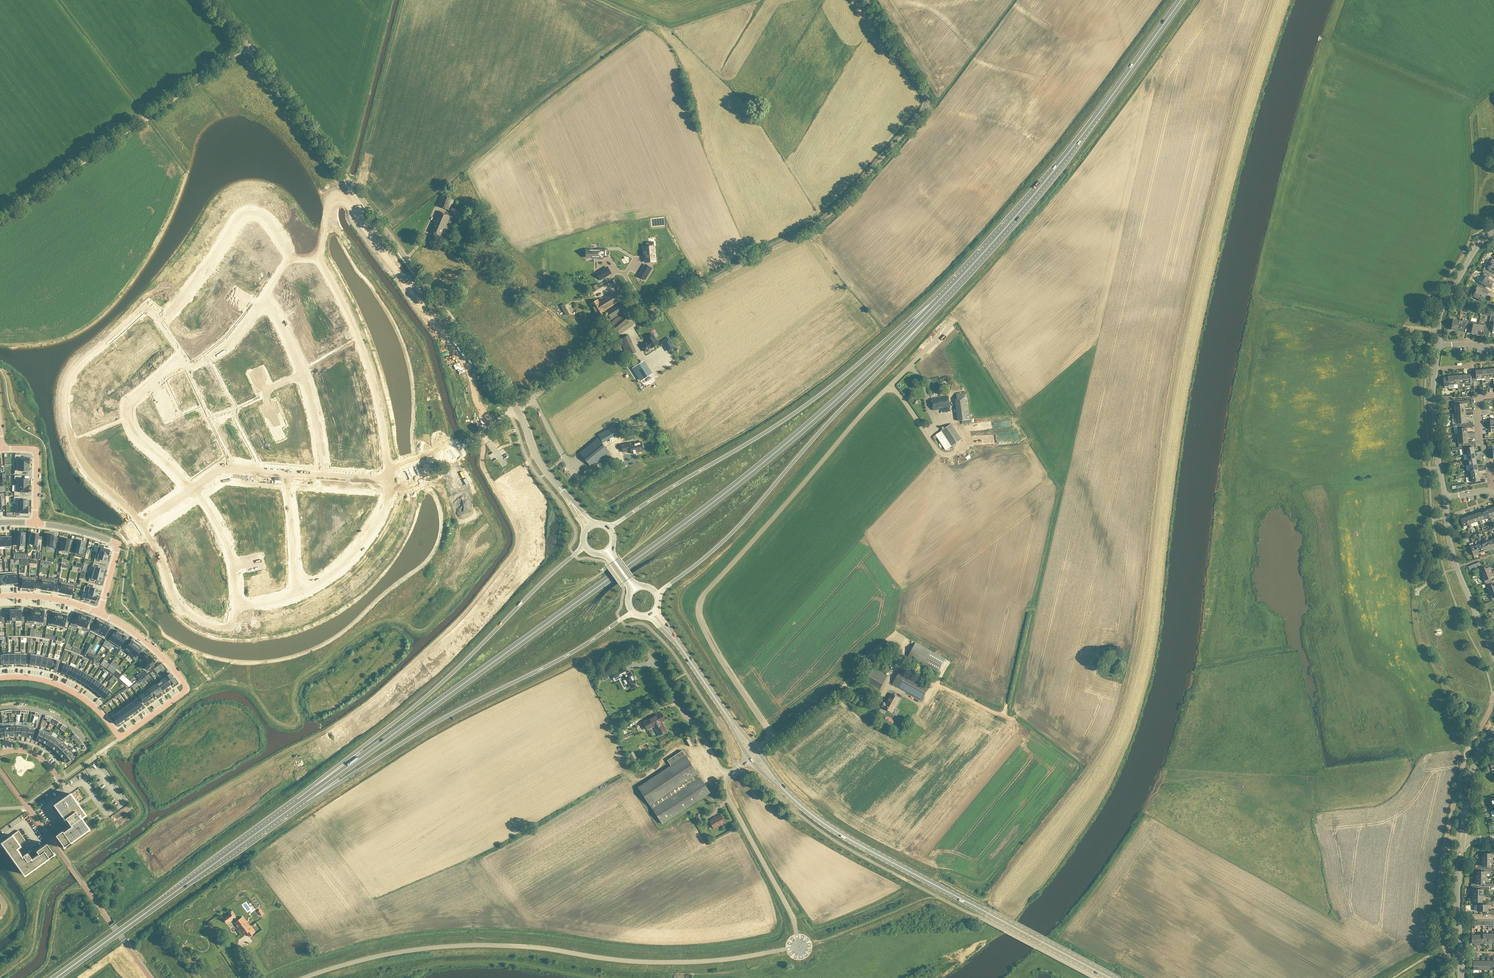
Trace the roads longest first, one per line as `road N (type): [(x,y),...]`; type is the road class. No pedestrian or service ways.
road 1 (trunk): [(302,800),(736,485),(938,301)]
road 2 (unclassified): [(304,977),(387,955),(462,946),(653,963),(799,947),(788,909),(726,793),(730,775)]
road 3 (unclassified): [(516,409),(639,323),(816,230),(924,113),(926,101),(866,0)]
road 4 (tertiary): [(516,409),(247,46)]
road 5 (trunk): [(657,595),(731,534),(938,301)]
road 6 (trunk): [(938,301),(818,396),(609,528)]
road 7 (trunk): [(938,301),(1035,194),(1181,0)]
road 8 (trunk): [(584,546),(437,688),(302,800)]
road 9 (trunk): [(302,800),(632,613)]
road 10 (unclassified): [(492,426),(463,362),(343,201),(329,207),(317,259)]
road 11 (residential): [(0,678),(62,686),(121,738),(186,687),(157,651),(100,613)]
road 12 (secondary): [(1110,977),(824,824)]
road 13 (trunk): [(56,977),(302,800)]
road 14 (residential): [(142,523),(83,463),(69,433),(66,394),(83,359),(138,313),(148,310),(160,320)]
road 15 (residential): [(317,259),(365,356),(391,481)]
road 16 (residential): [(160,320),(240,215),(262,213),(293,257),(317,259)]
road 17 (unclassified): [(0,221),(147,117)]
road 18 (residential): [(191,487),(134,429),(128,407),(184,357)]
road 19 (residential): [(142,523),(191,612),(234,625),(236,604)]
road 20 (unclassified): [(1493,657),(1456,567),(1445,498)]
road 21 (residential): [(294,594),(365,540),(391,481)]
road 22 (residential): [(147,117),(161,142),(139,208),(110,255)]
road 23 (unclassified): [(1445,498),(1434,419),(1439,347)]
road 24 (unclassified): [(647,651),(682,714),(730,775)]
road 25 (residential): [(191,487),(222,467),(322,473)]
road 26 (unclassified): [(1460,977),(1461,840)]
road 27 (unclassified): [(1439,347),(1443,310),(1493,233)]
road 28 (unclassified): [(147,117),(247,46)]

